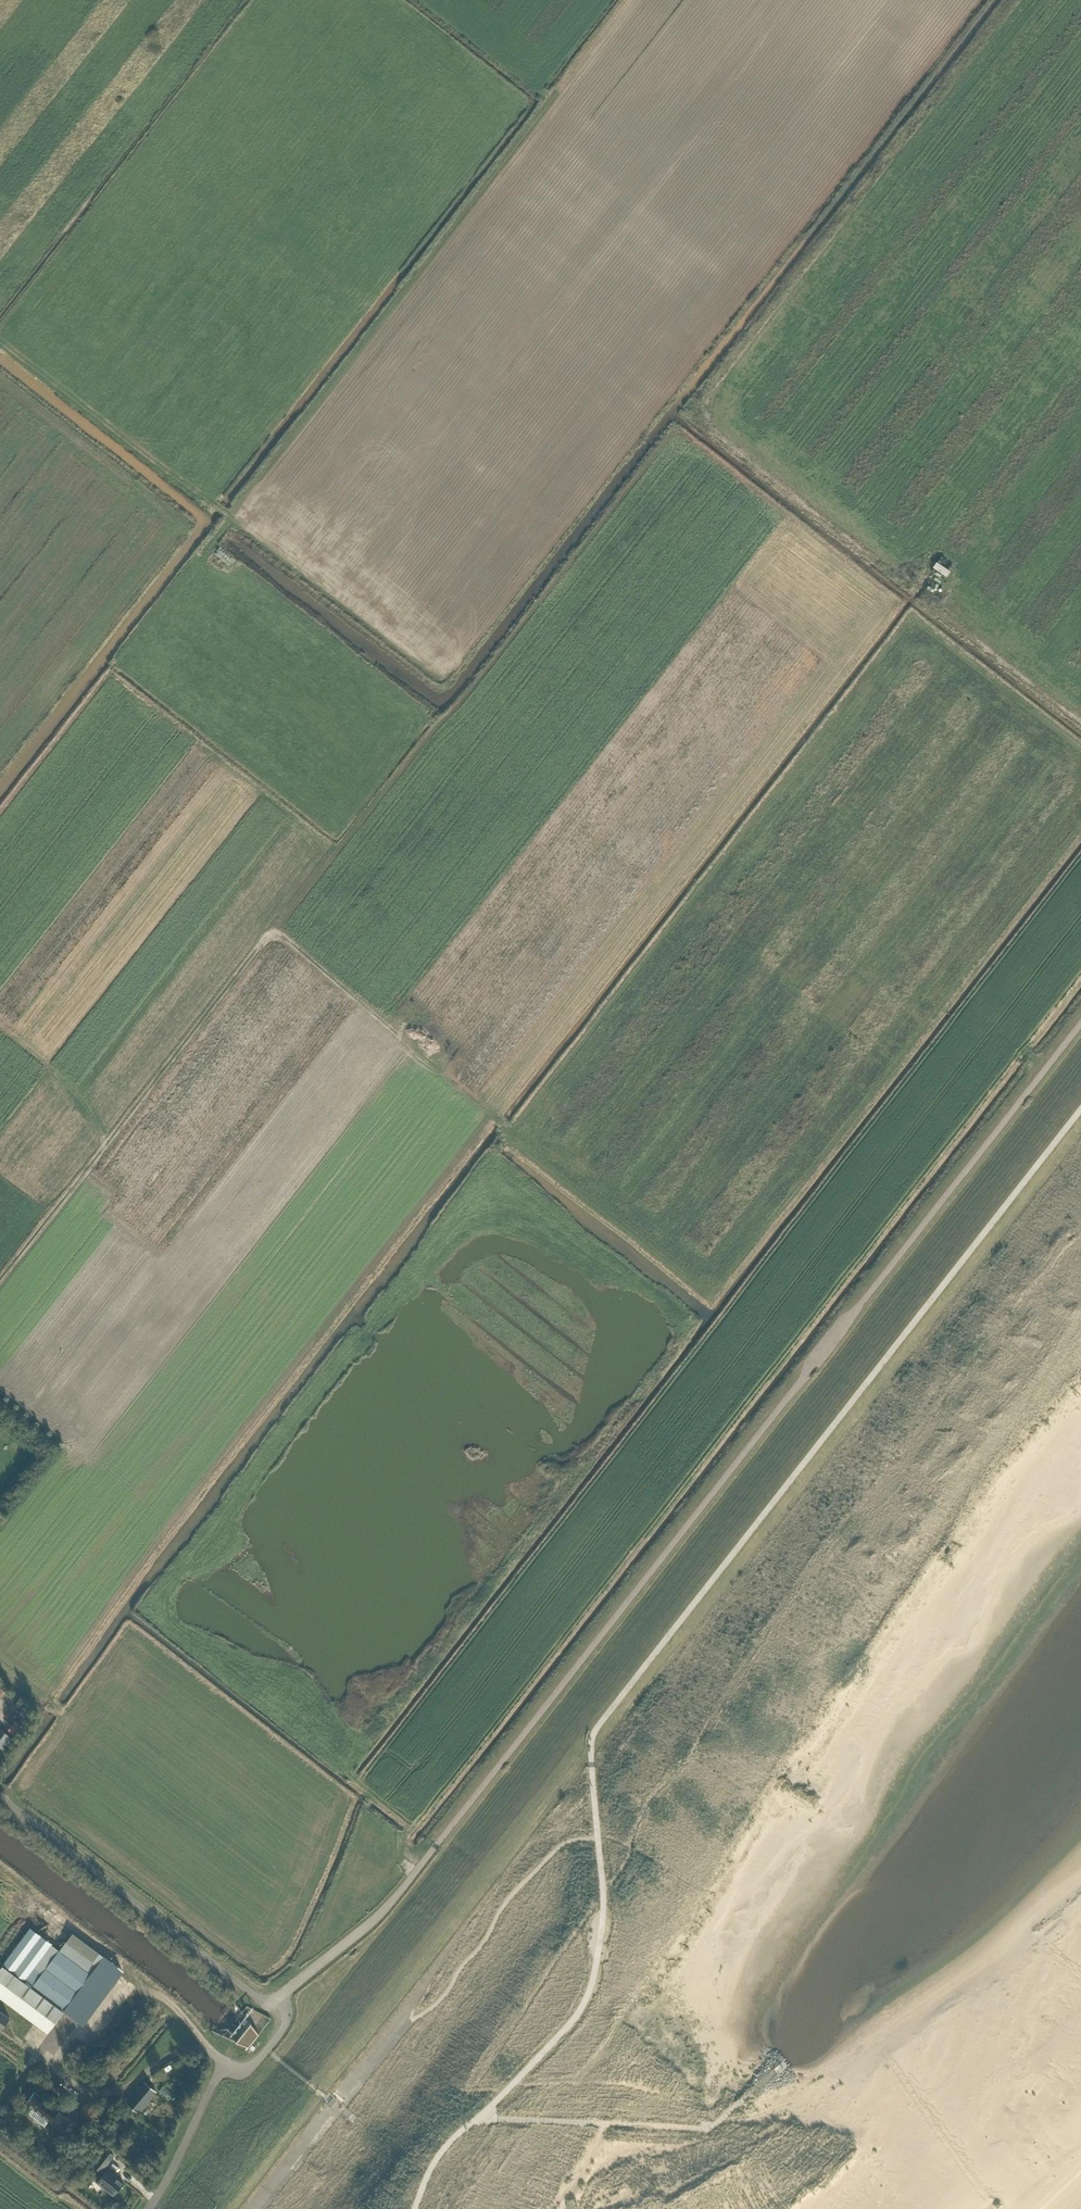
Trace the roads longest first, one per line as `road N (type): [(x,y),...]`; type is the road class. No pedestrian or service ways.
road 1 (unclassified): [(281,1997),(389,1906),(436,1850),(1080,1027)]
road 2 (track): [(0,1281),(272,938),(499,1123)]
road 3 (unclassified): [(281,1997),(258,1997),(0,1797)]
road 4 (unclassified): [(149,2208),(217,2077),(250,2068),(285,2021),(281,1997)]

